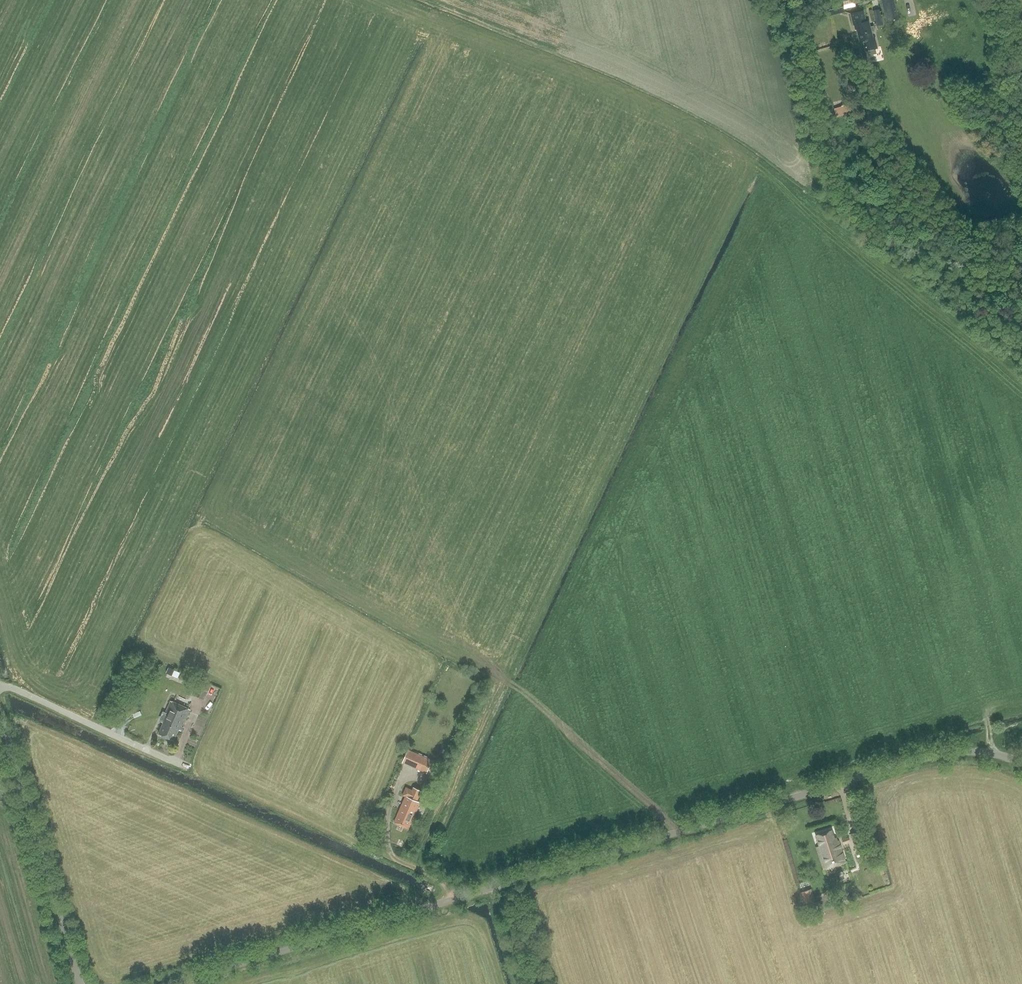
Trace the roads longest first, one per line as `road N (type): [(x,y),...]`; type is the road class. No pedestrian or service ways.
road 1 (unclassified): [(1021,763),(978,751),(906,764),(172,983)]
road 2 (unclassified): [(81,983),(0,712)]
road 3 (track): [(456,898),(442,881),(392,855),(391,804)]

